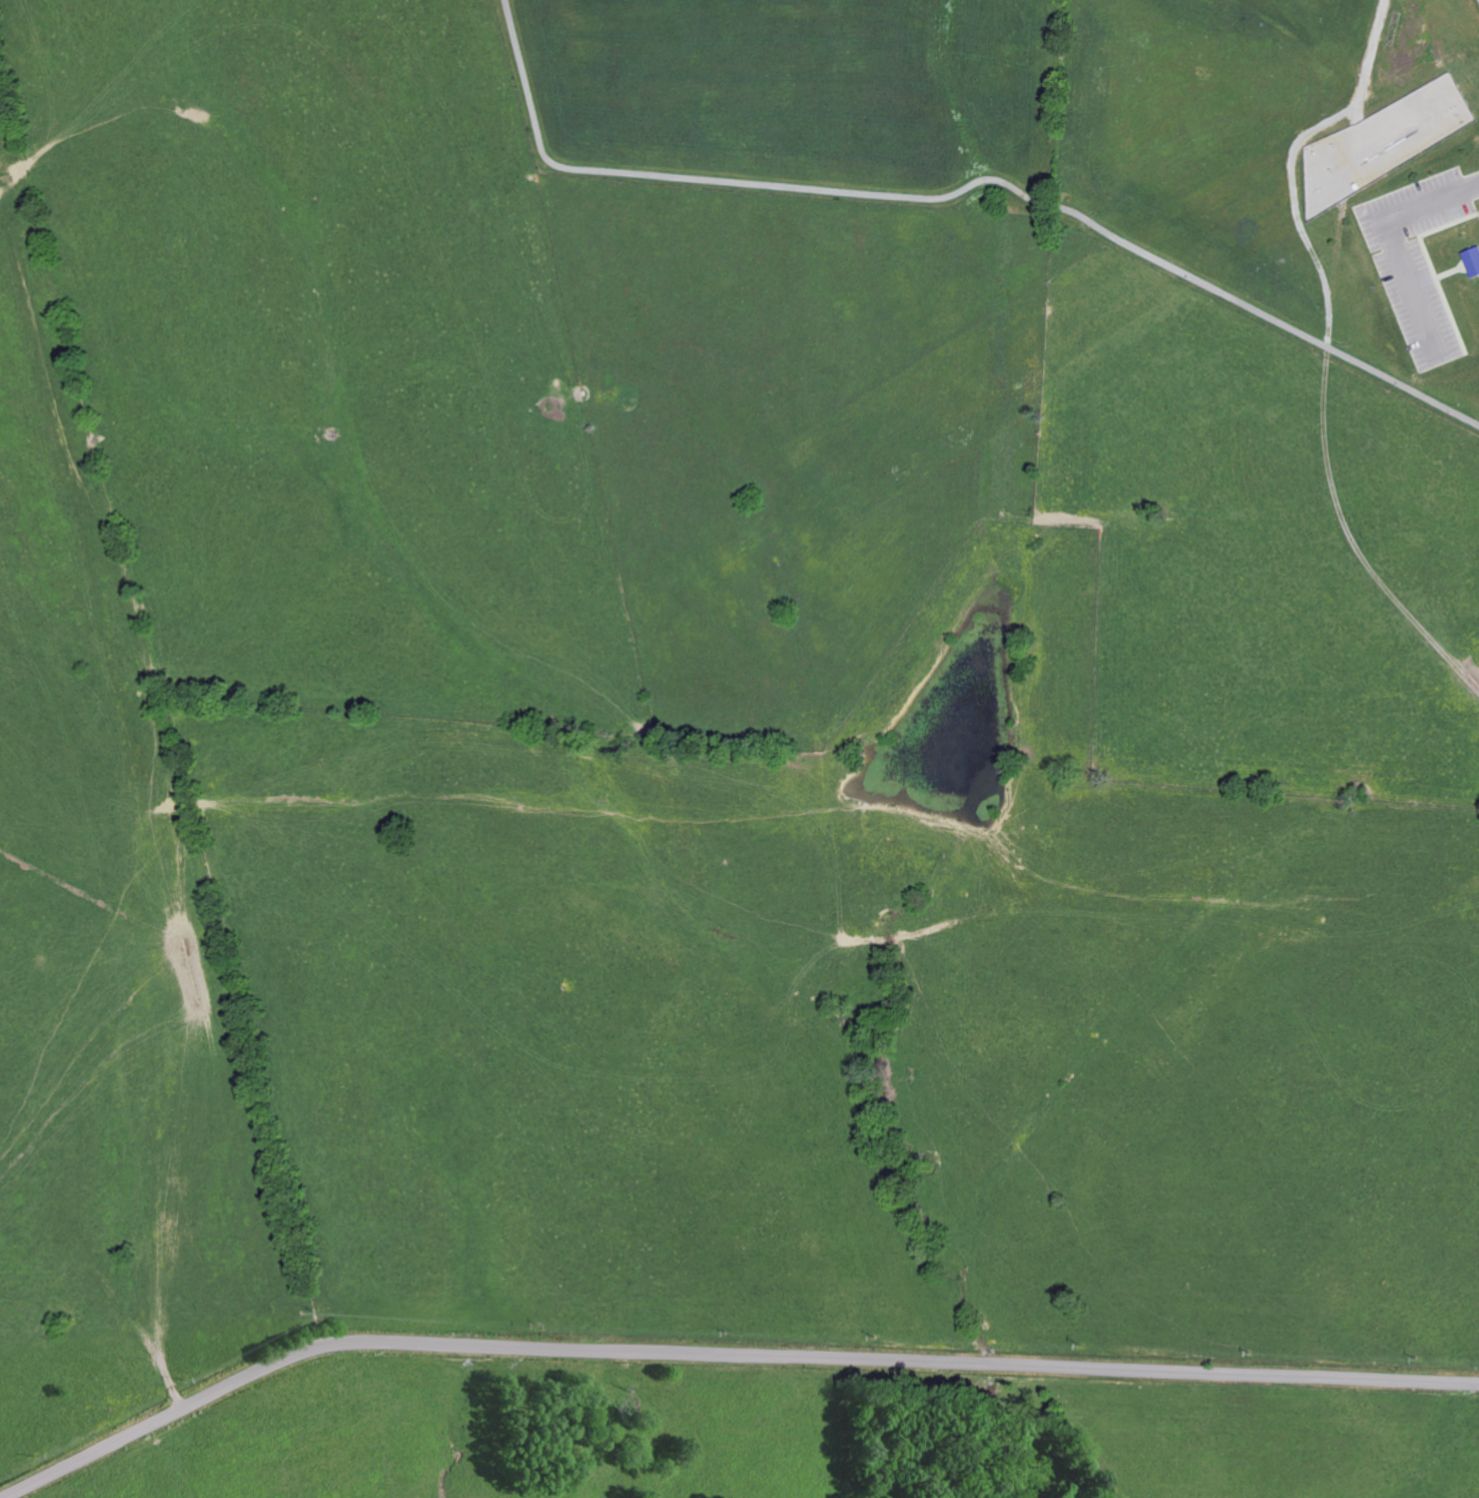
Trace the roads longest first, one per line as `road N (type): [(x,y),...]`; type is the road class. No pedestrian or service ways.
road 1 (residential): [(1478,1385),(339,1341),(279,1360),(4,1497)]

